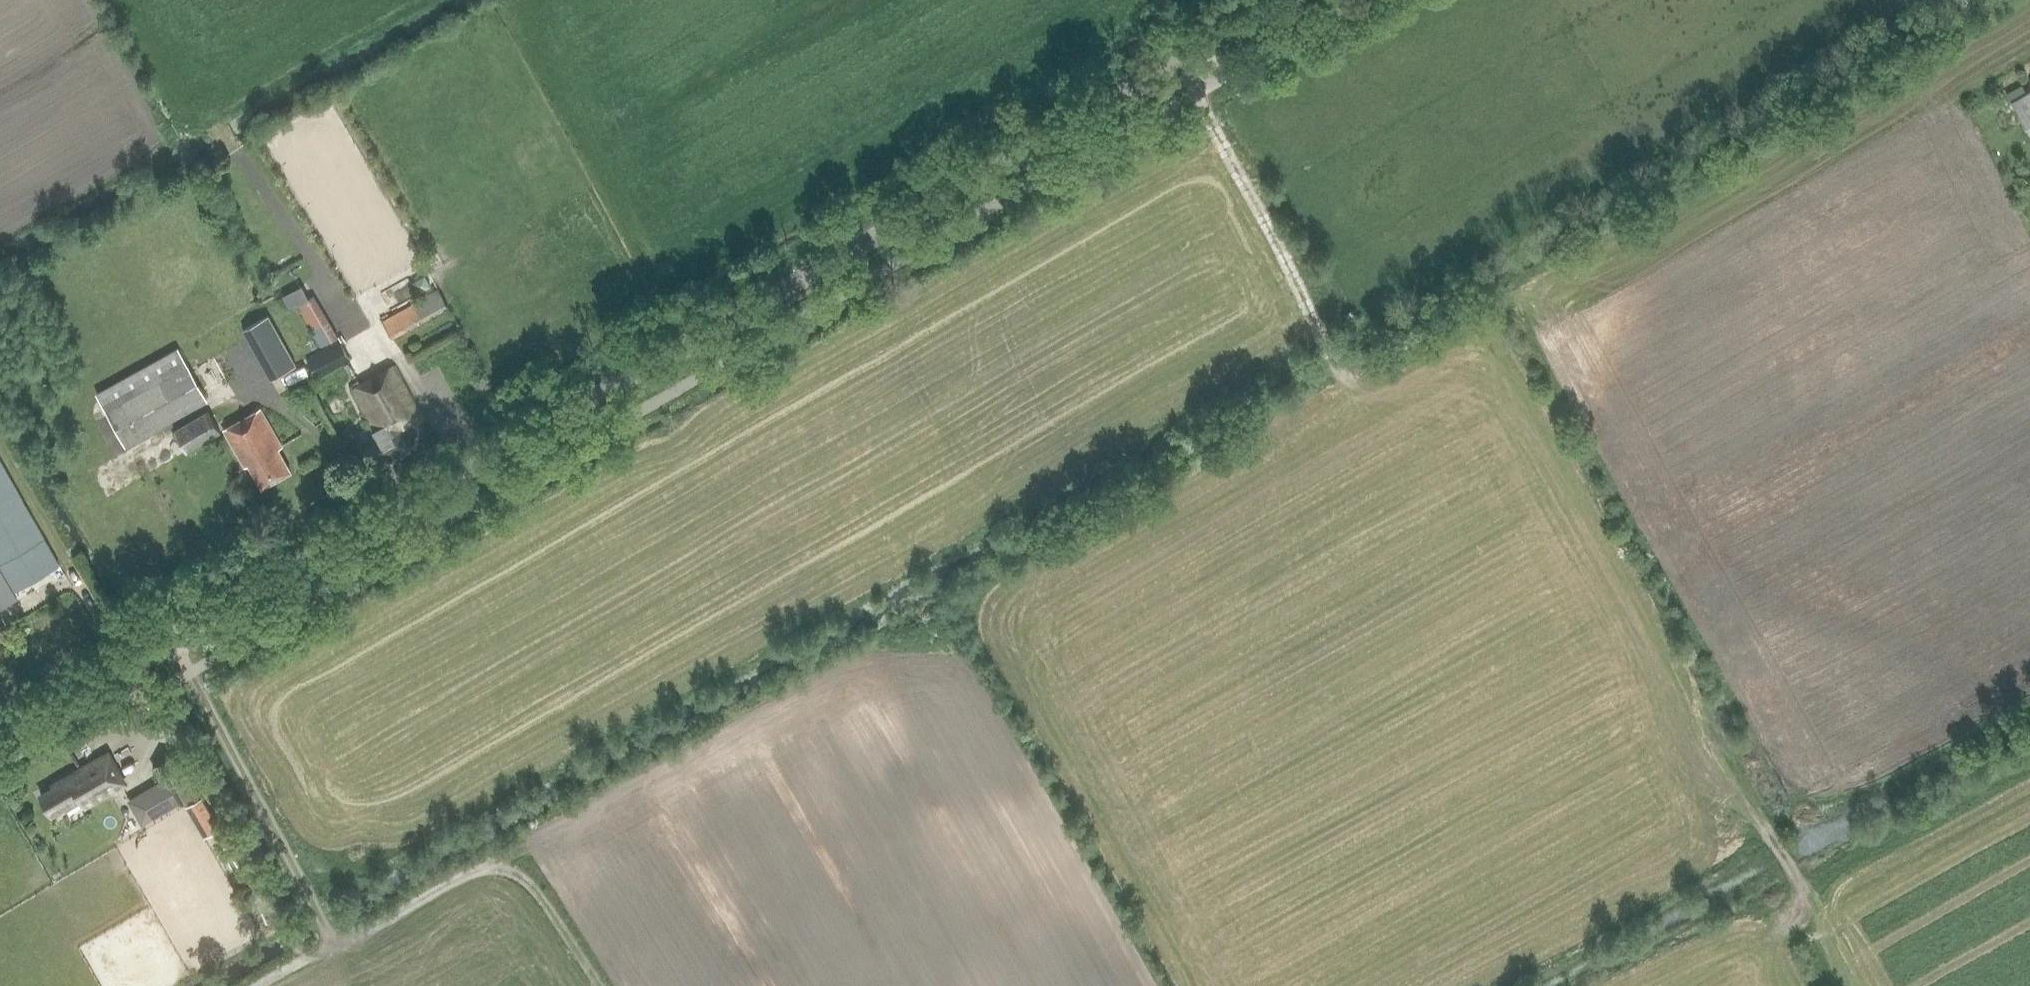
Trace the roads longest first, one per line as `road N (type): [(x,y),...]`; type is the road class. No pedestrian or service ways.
road 1 (secondary): [(0,739),(1284,0)]

